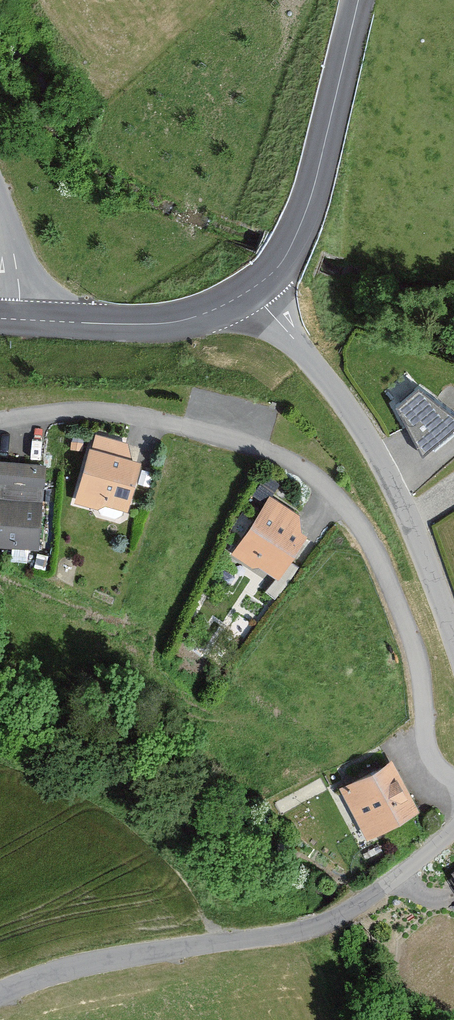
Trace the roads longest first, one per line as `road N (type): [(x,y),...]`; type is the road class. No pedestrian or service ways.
road 1 (unclassified): [(0,988),(60,967),(313,926),(406,873),(453,832)]
road 2 (unclassified): [(453,651),(390,479),(260,294)]
road 3 (tertiary): [(356,0),(301,220),(260,294)]
road 4 (tertiary): [(260,294),(224,309),(158,318),(17,317)]

